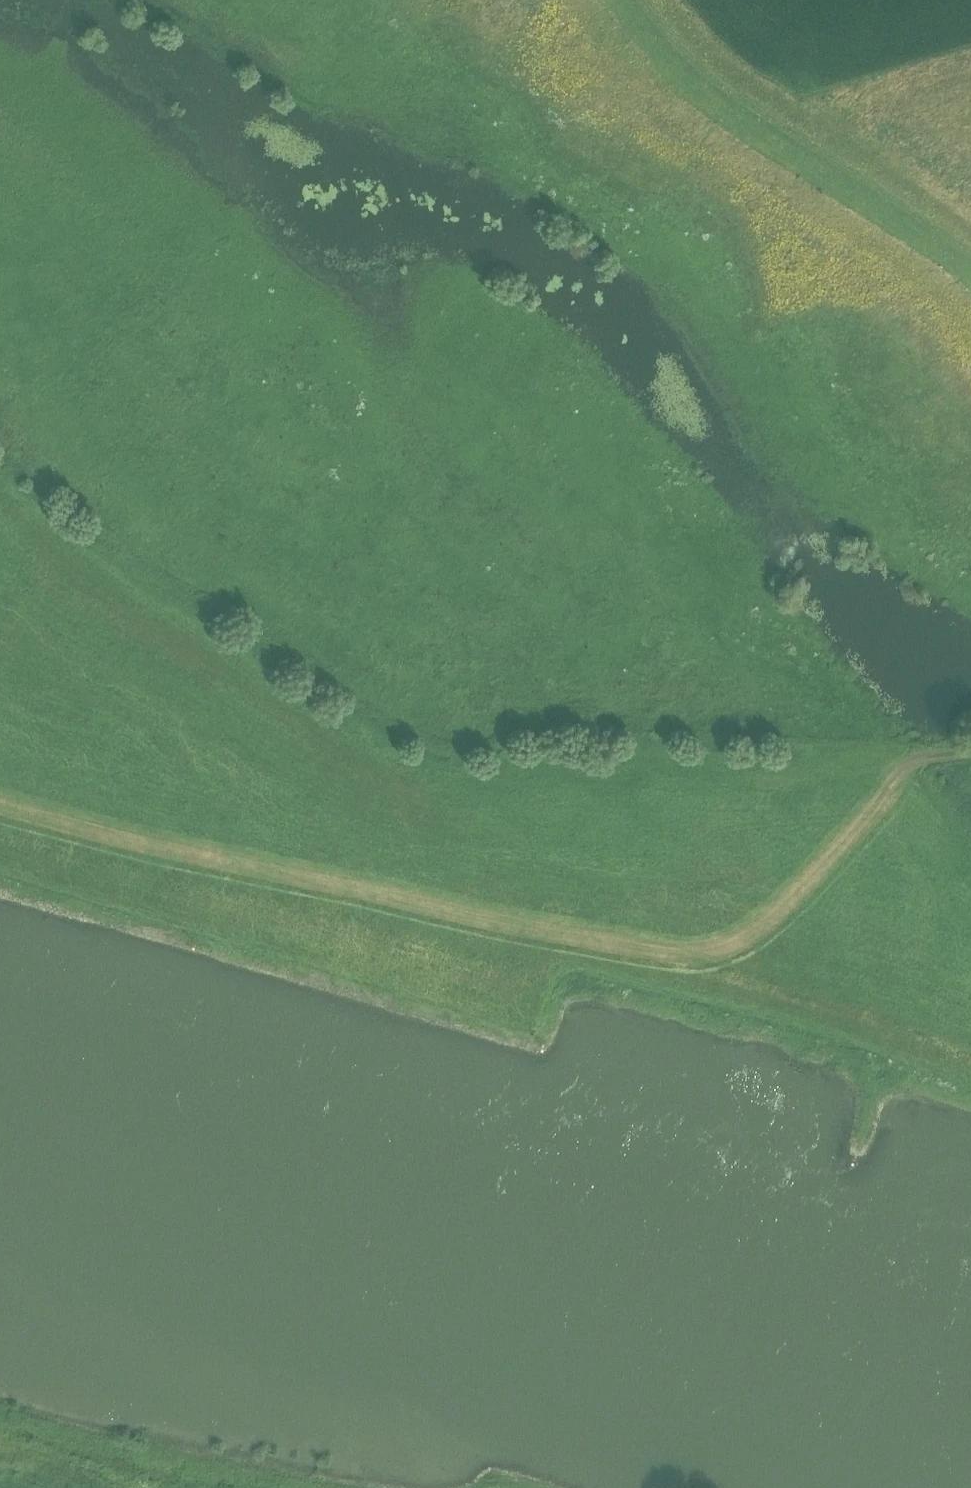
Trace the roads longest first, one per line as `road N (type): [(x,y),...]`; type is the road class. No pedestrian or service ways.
road 1 (track): [(798,770),(970,747)]

